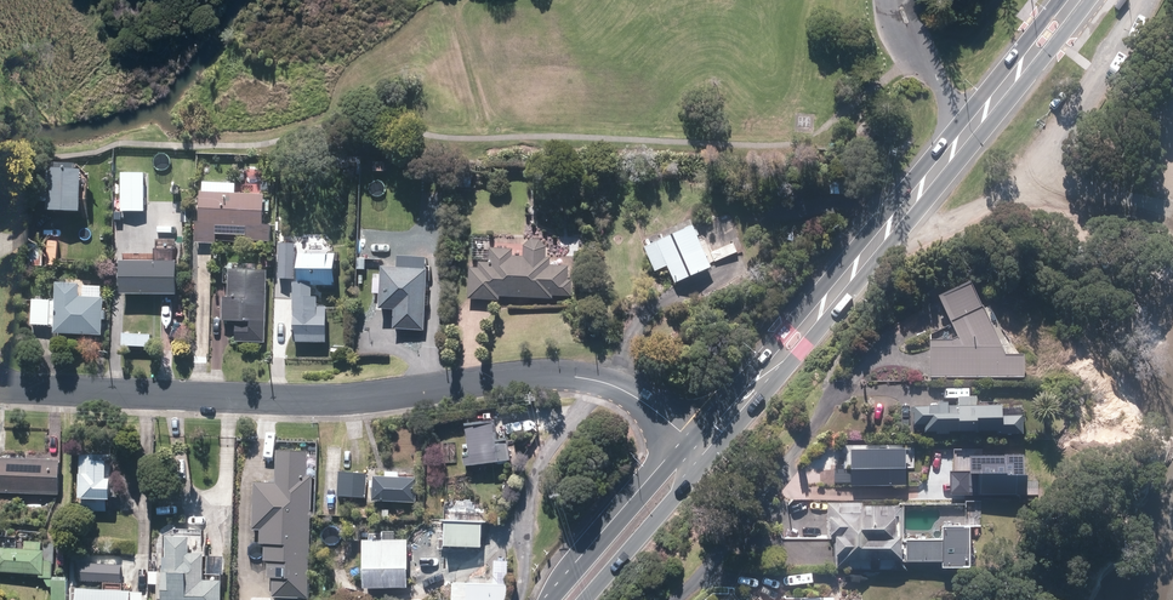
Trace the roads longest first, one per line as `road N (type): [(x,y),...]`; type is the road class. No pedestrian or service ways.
road 1 (residential): [(0,387),(335,401),(512,376),(581,378),(642,401),(694,439)]
road 2 (primary): [(1069,0),(762,376)]
road 3 (primary): [(552,599),(694,439)]
road 4 (primary): [(711,452),(585,599)]

